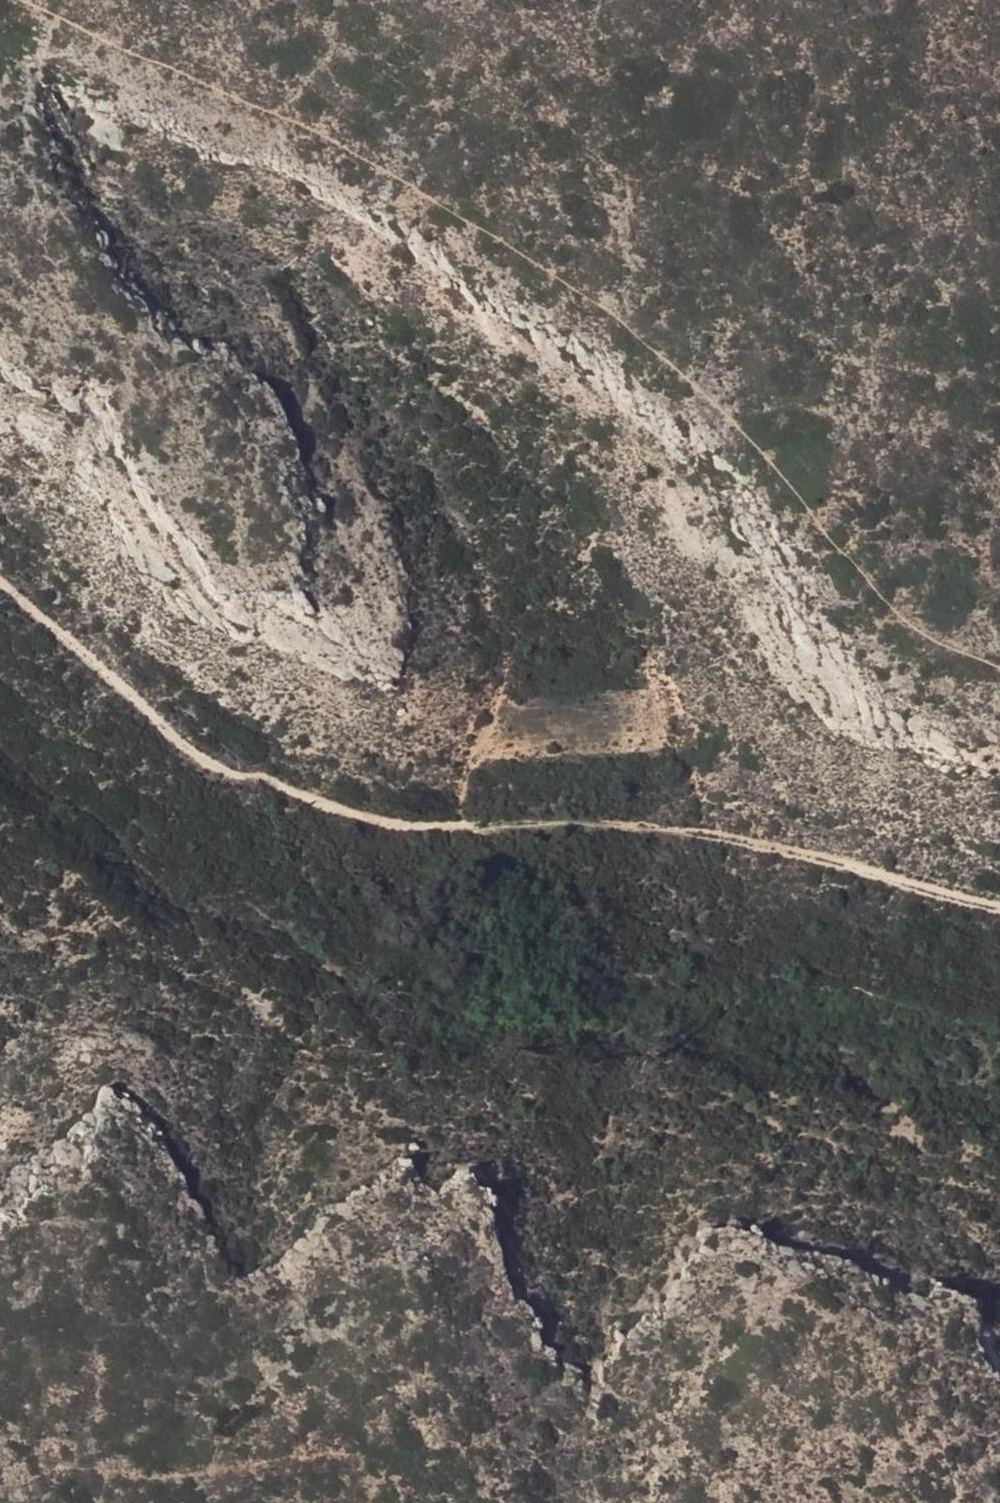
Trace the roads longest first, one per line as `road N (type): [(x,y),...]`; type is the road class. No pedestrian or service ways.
road 1 (track): [(999,907),(758,842),(418,824),(318,803),(208,762),(0,588)]

